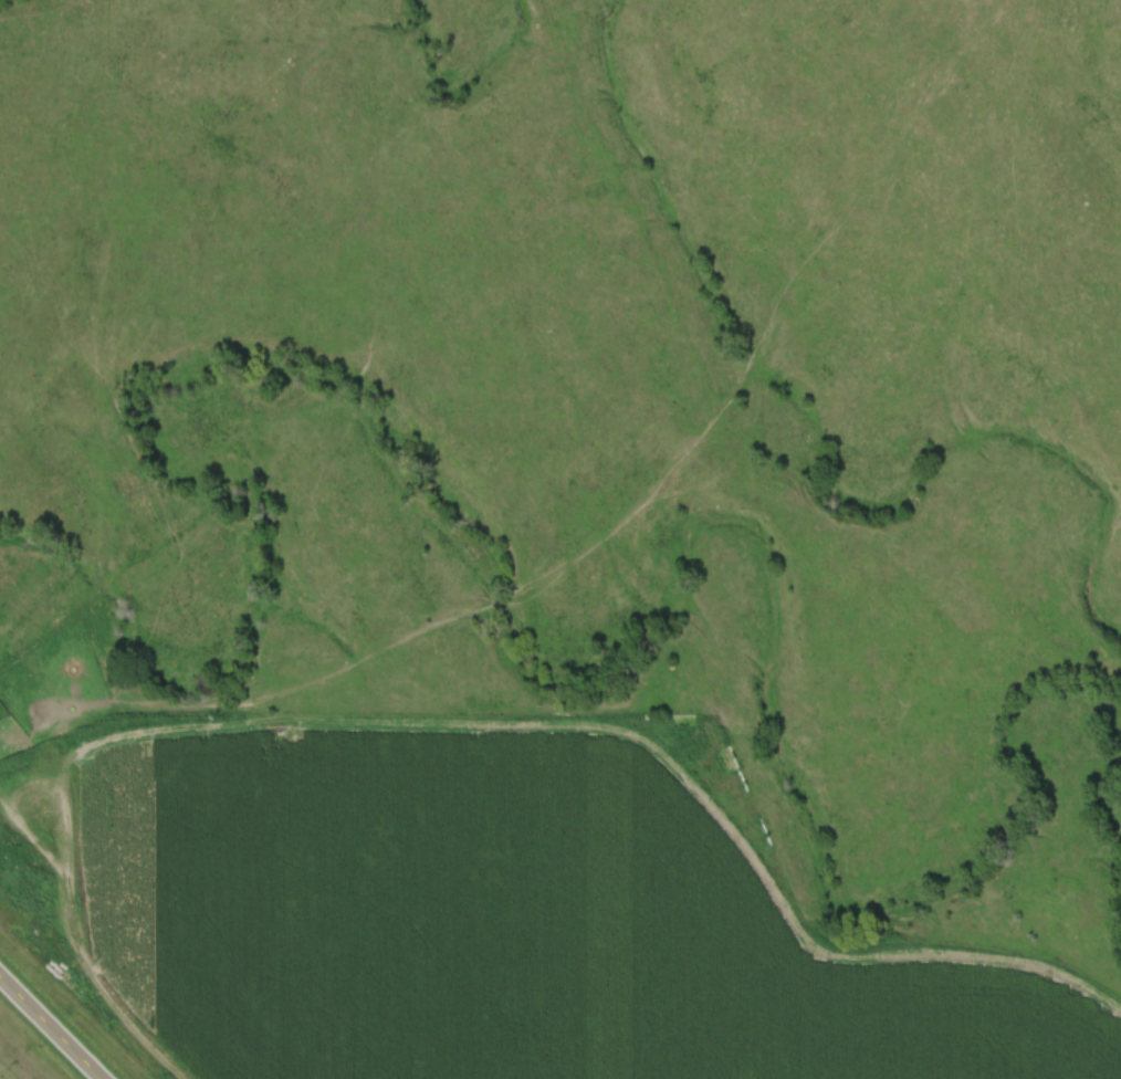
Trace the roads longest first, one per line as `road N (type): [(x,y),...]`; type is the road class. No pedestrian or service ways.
road 1 (secondary): [(105,1078),(0,973)]

